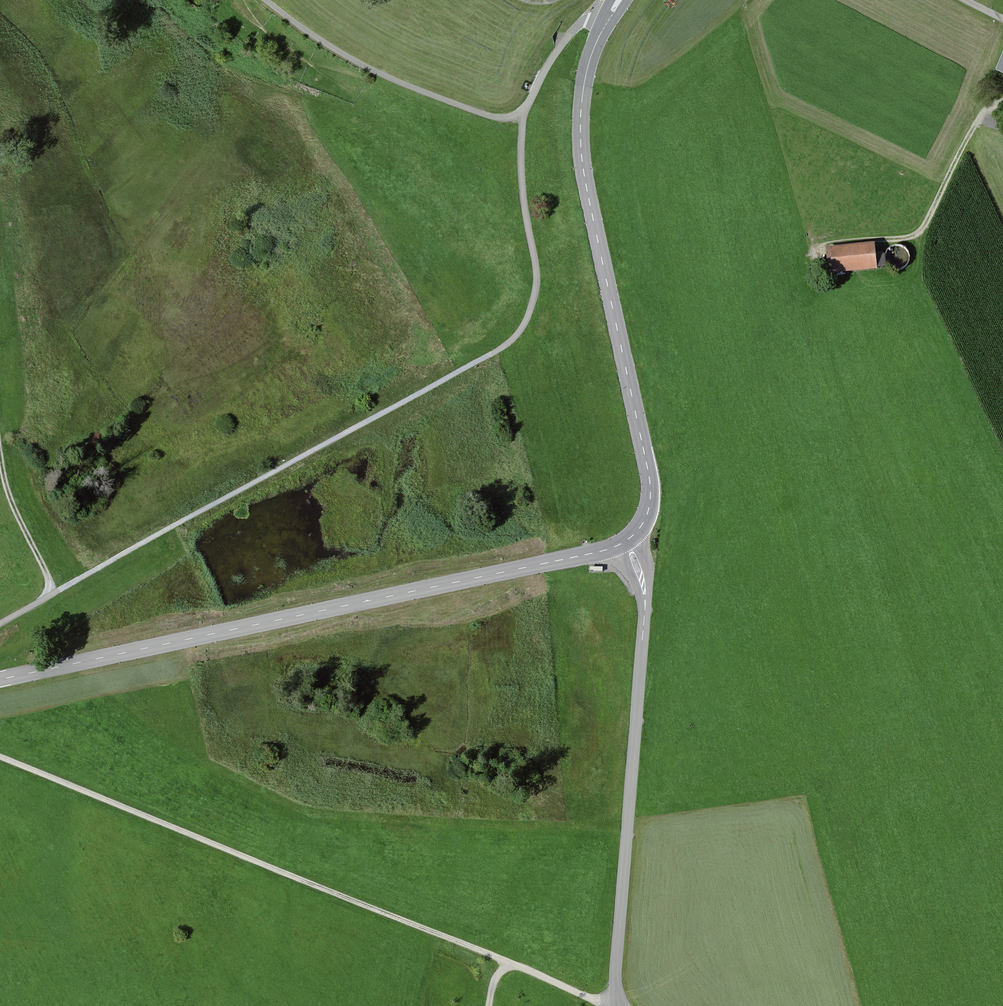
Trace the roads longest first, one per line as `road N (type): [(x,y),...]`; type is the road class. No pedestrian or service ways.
road 1 (track): [(56,592),(520,332),(536,273),(522,114),(566,40),(594,14),(607,15)]
road 2 (track): [(611,1005),(0,756)]
road 3 (secondary): [(0,680),(625,541)]
road 4 (secondary): [(625,541),(647,516),(649,477),(581,147),(588,67),(616,0)]
road 5 (tertiary): [(625,541),(647,605),(618,1005)]
road 6 (track): [(522,114),(483,114),(394,80),(265,0)]
road 7 (track): [(835,242),(920,233),(988,108),(1002,105)]
road 8 (track): [(0,447),(5,484),(56,592)]

